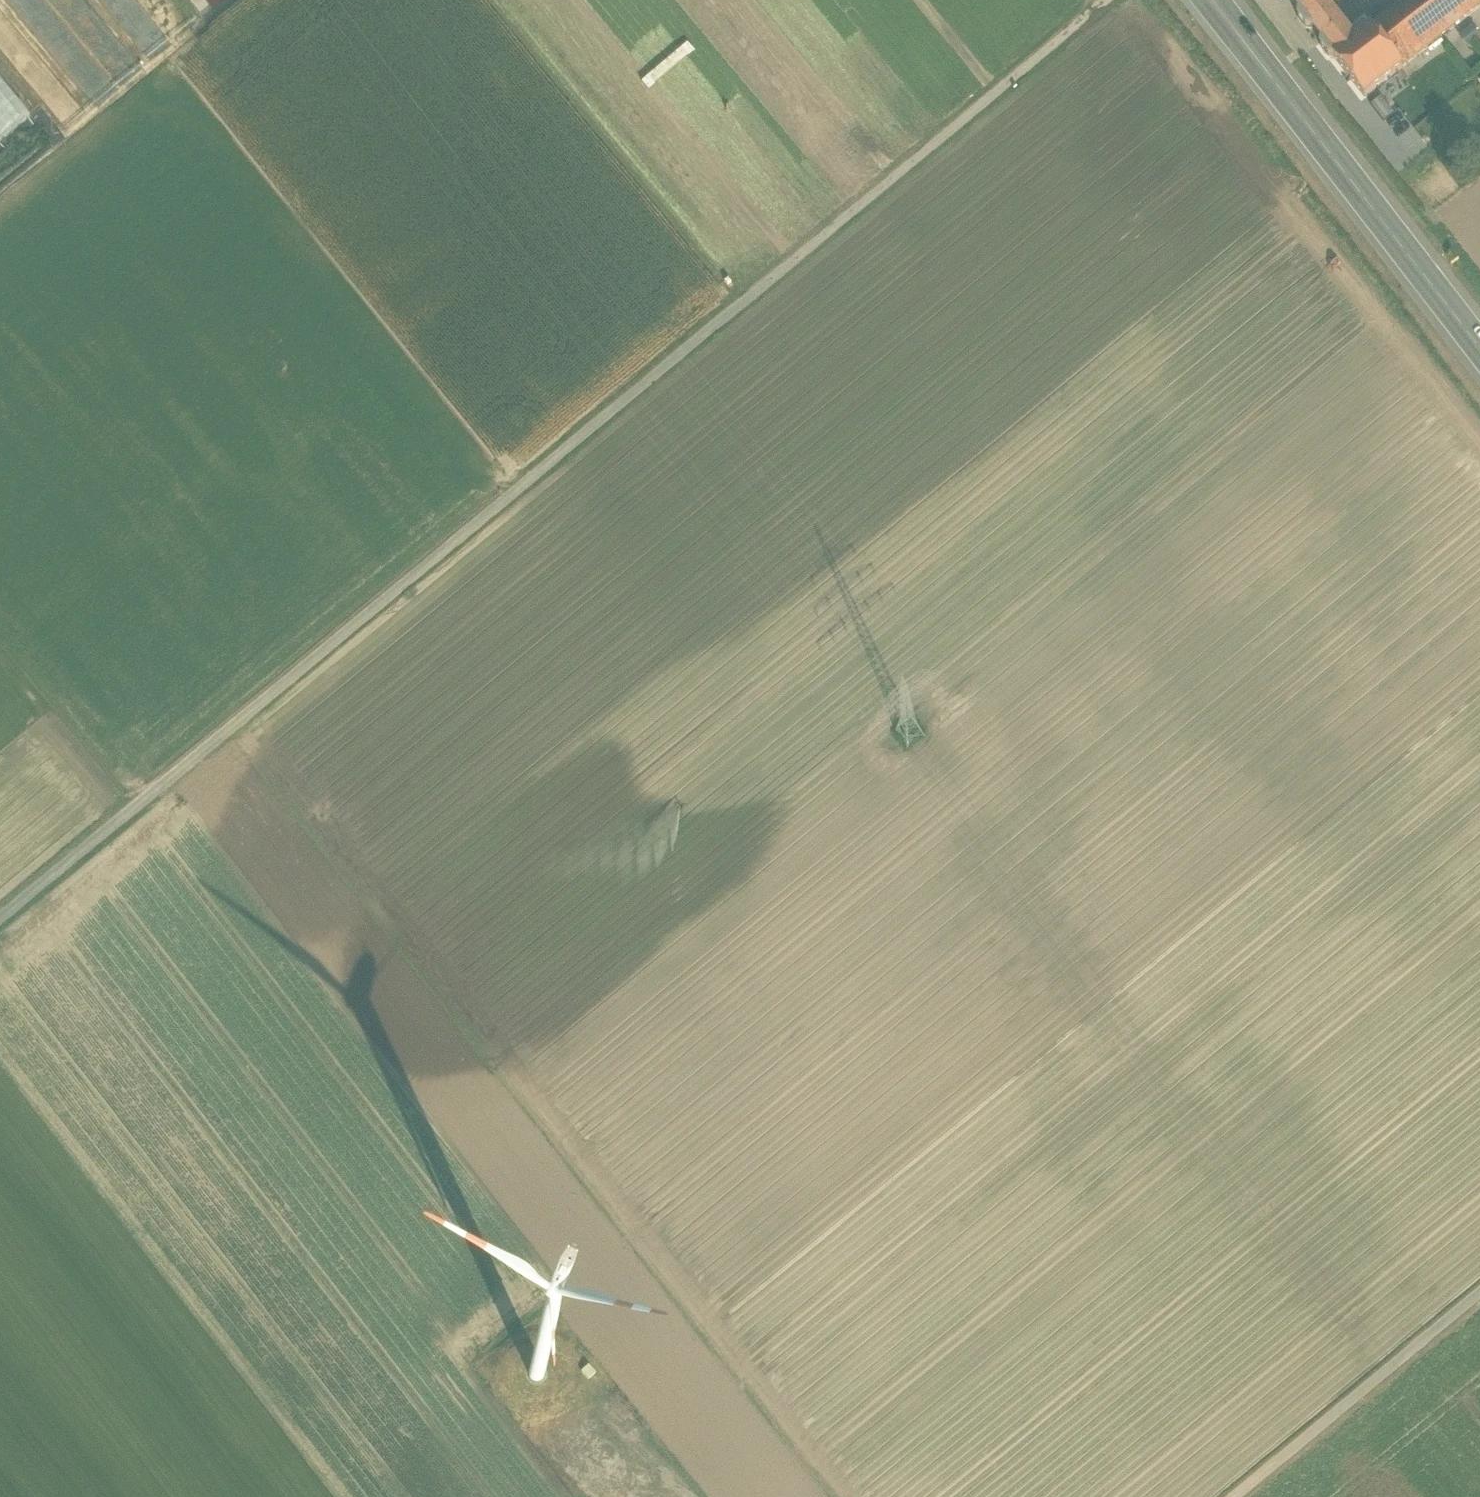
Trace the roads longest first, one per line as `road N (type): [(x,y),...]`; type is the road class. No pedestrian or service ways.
road 1 (track): [(1105,0),(0,917)]
road 2 (secondary): [(1479,348),(1210,0)]
road 3 (track): [(1479,1294),(1234,1496)]

